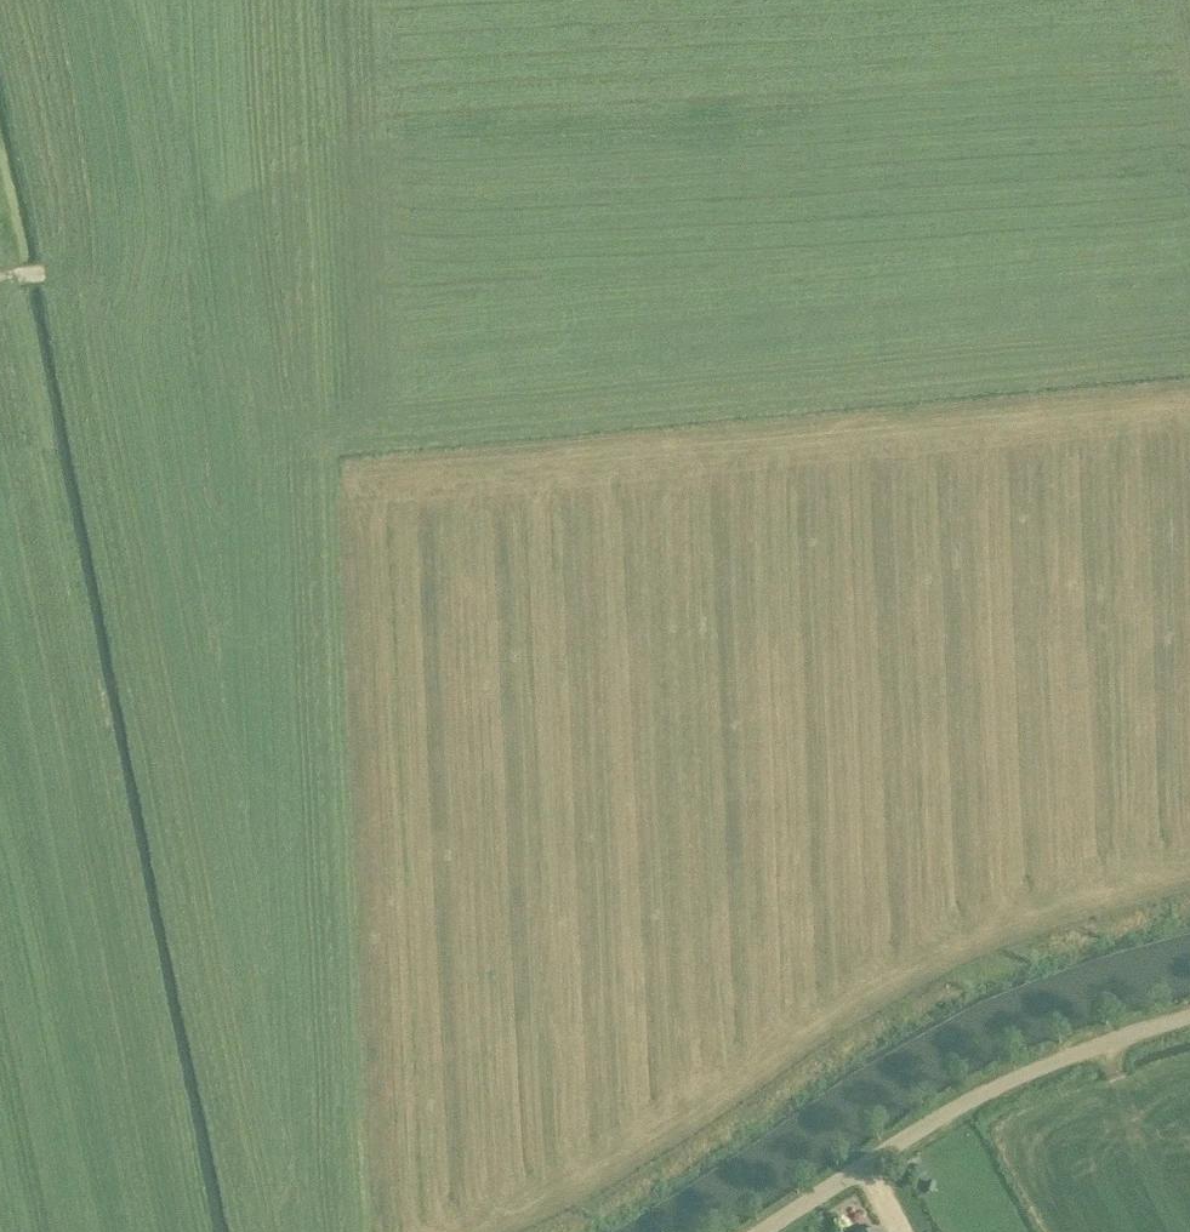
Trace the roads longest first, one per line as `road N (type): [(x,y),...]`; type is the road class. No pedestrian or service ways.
road 1 (unclassified): [(758,1231),(924,1128),(1035,1071),(1189,1019)]

